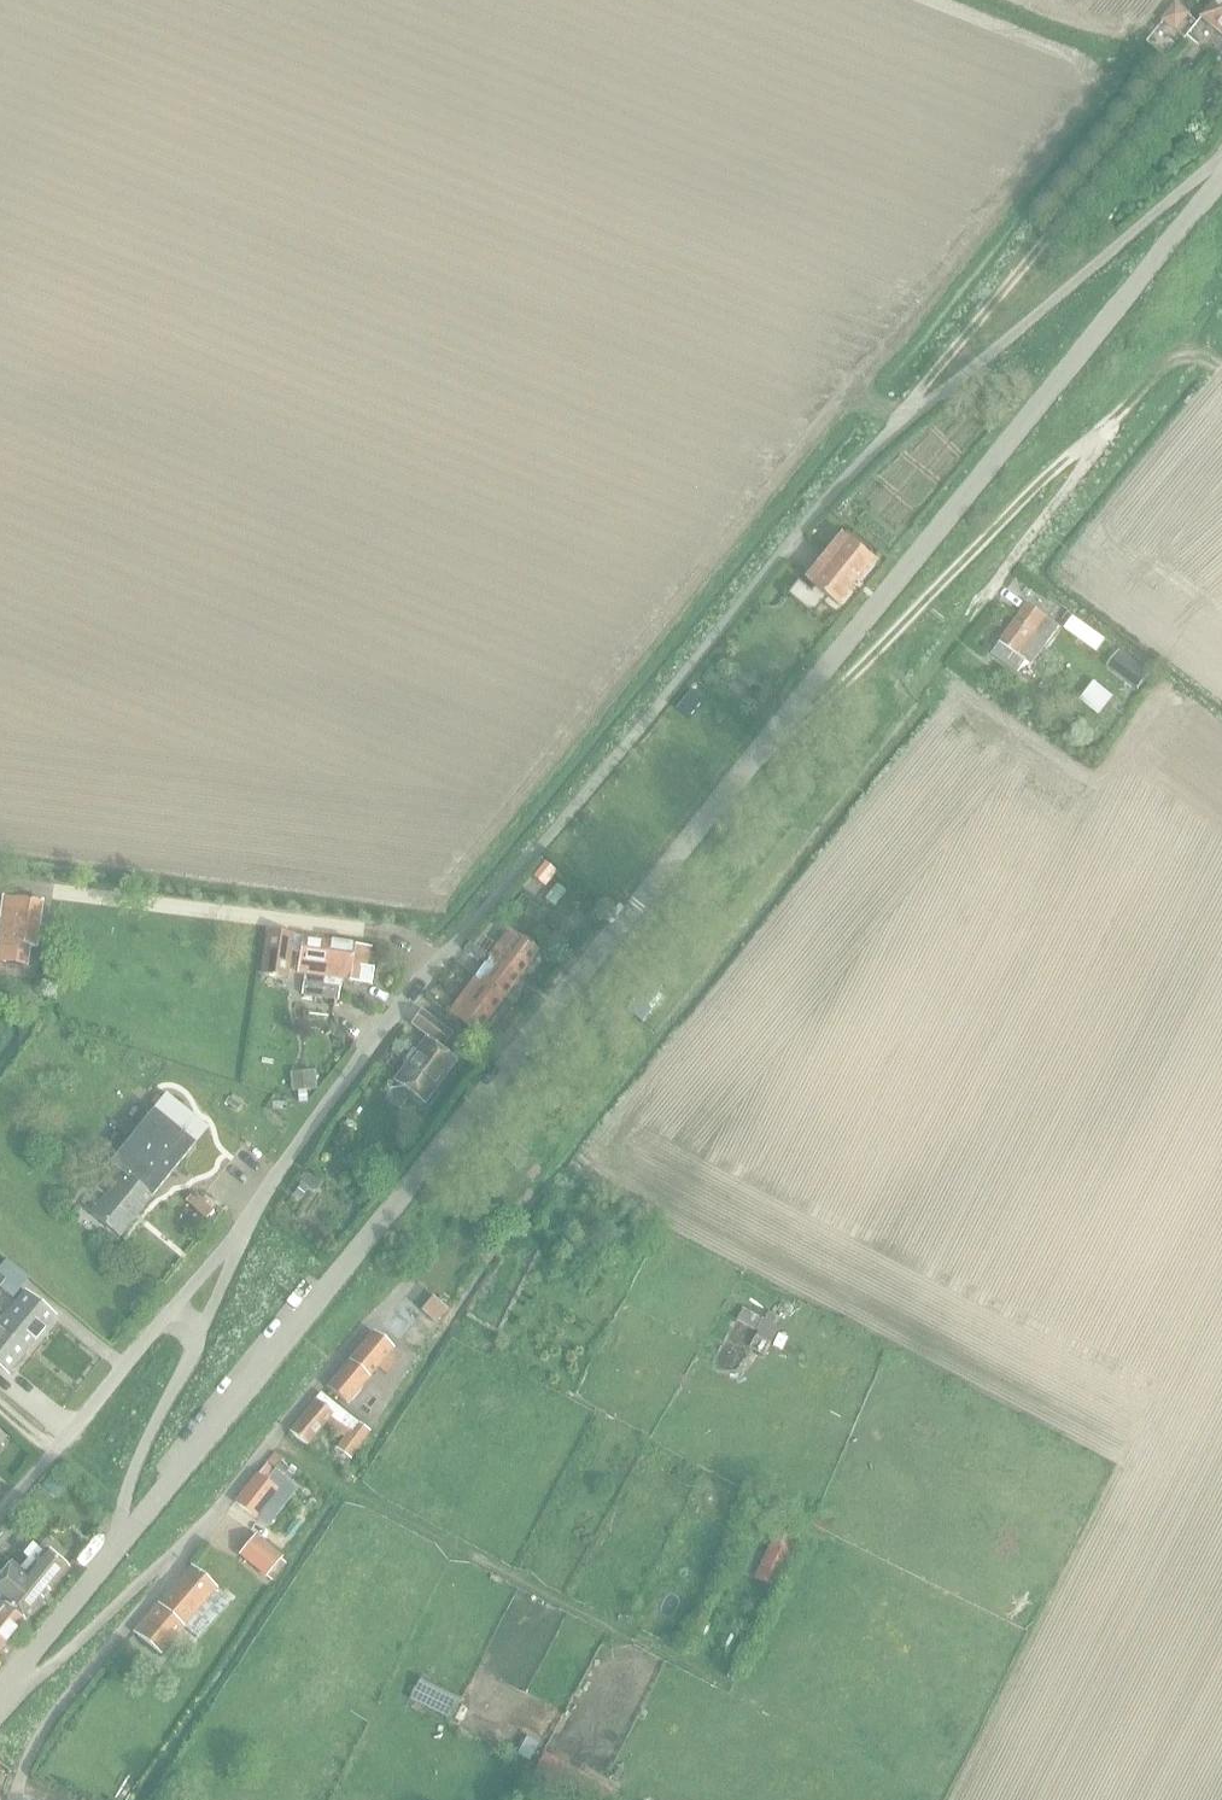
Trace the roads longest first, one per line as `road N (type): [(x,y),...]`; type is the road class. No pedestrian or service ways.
road 1 (unclassified): [(558,823),(813,515),(908,418),(1197,176),(1221,169)]
road 2 (unclassified): [(635,902),(1221,173)]
road 3 (residential): [(104,1564),(635,902)]
road 4 (residential): [(244,1220),(294,1132),(558,823)]
road 5 (residential): [(188,1543),(411,1279)]
road 6 (residential): [(12,1799),(57,1708),(171,1575),(188,1543)]
road 7 (residential): [(0,1519),(168,1311)]
road 8 (residential): [(0,1711),(188,1543)]
road 9 (residential): [(104,1564),(127,1479),(198,1339)]
road 10 (residential): [(0,1698),(104,1564)]
road 11 (residential): [(198,1339),(244,1220)]

